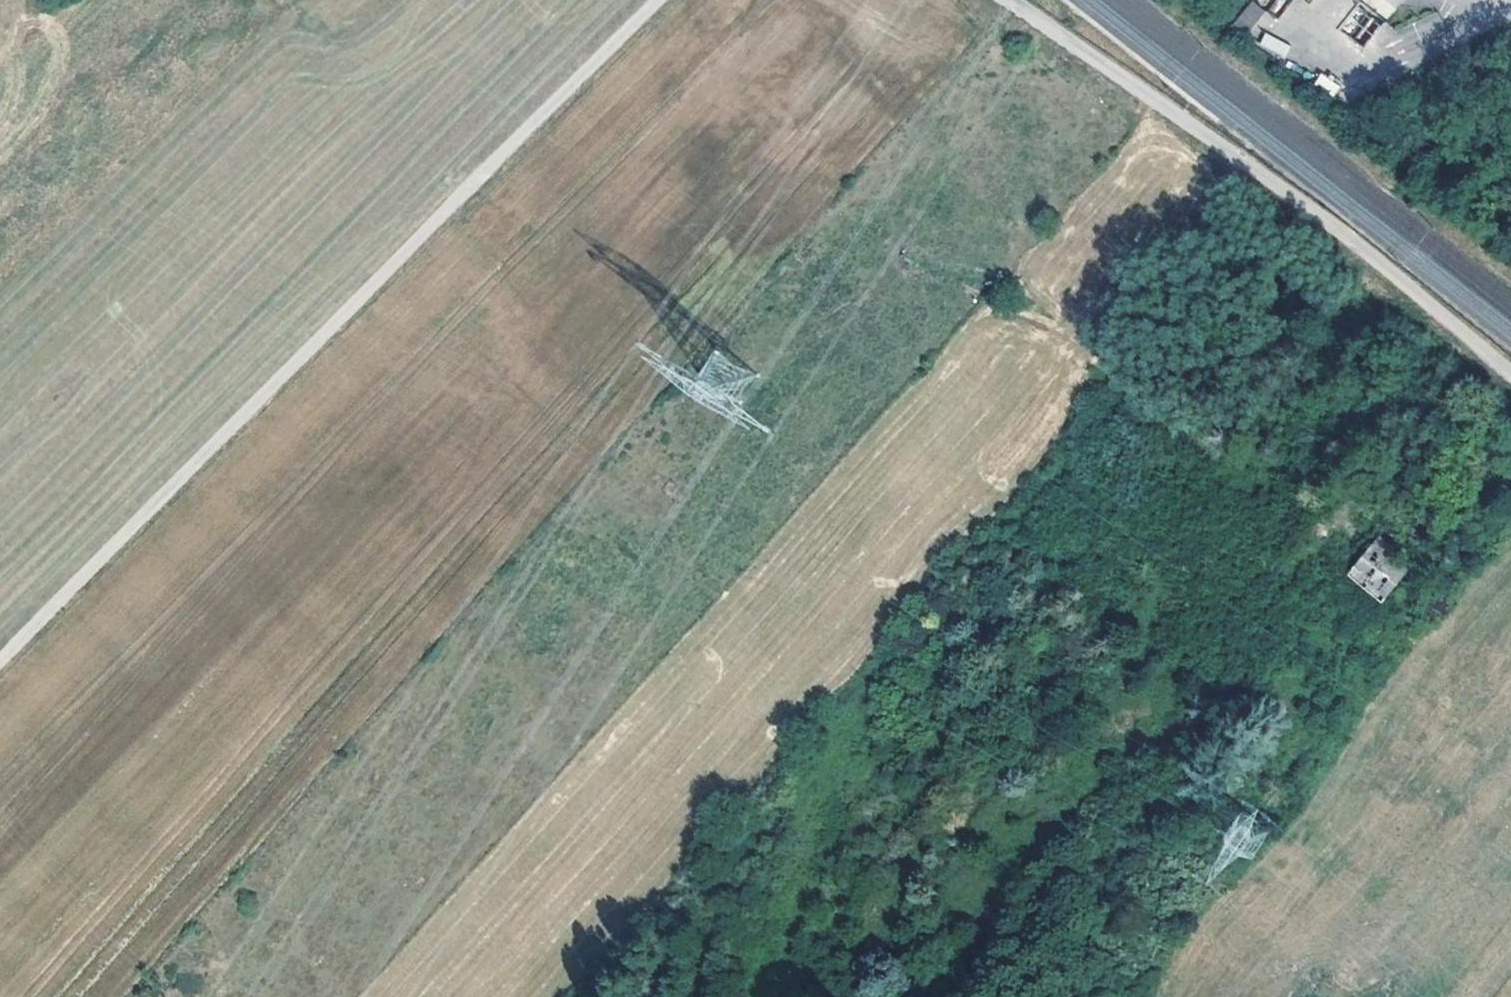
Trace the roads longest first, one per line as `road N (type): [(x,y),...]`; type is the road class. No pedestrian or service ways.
road 1 (unclassified): [(664,0),(0,675)]
road 2 (track): [(1510,378),(1139,90),(1006,0)]

